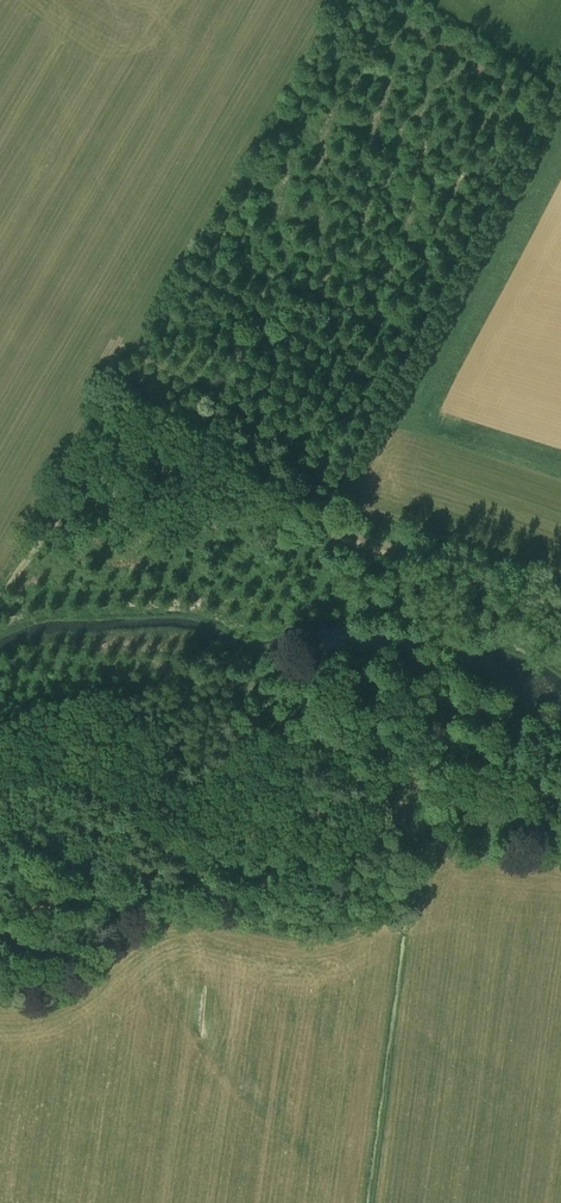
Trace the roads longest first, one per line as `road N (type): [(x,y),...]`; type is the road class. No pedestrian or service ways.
road 1 (track): [(560,607),(314,530),(158,440),(124,429),(104,440),(53,529),(0,596)]

